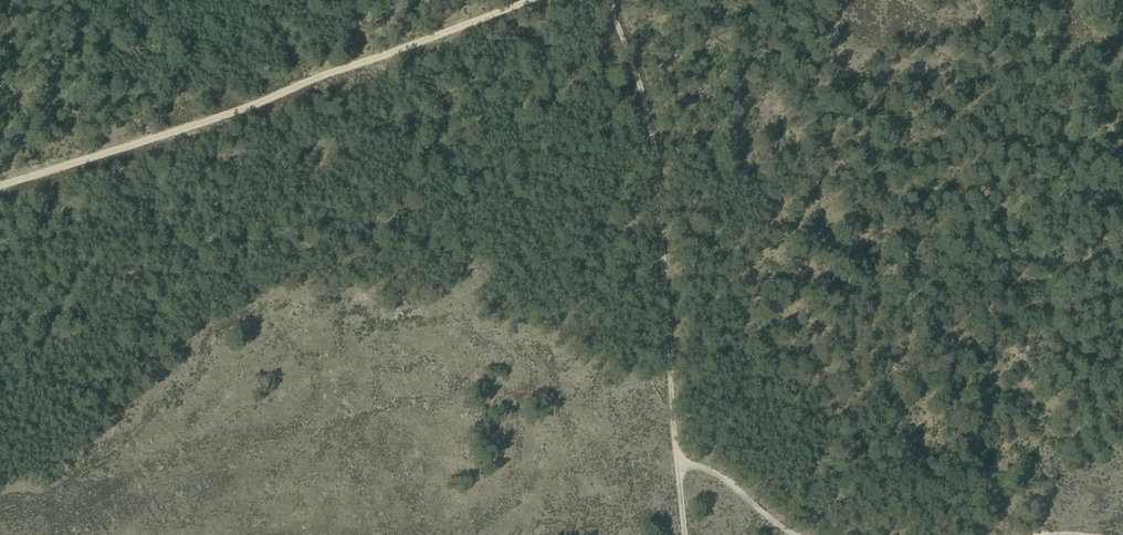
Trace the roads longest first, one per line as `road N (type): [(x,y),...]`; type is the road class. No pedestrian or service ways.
road 1 (track): [(529,0),(231,114),(0,183)]
road 2 (track): [(611,0),(657,160),(669,415),(685,534)]
road 3 (track): [(677,467),(719,478),(795,534)]

